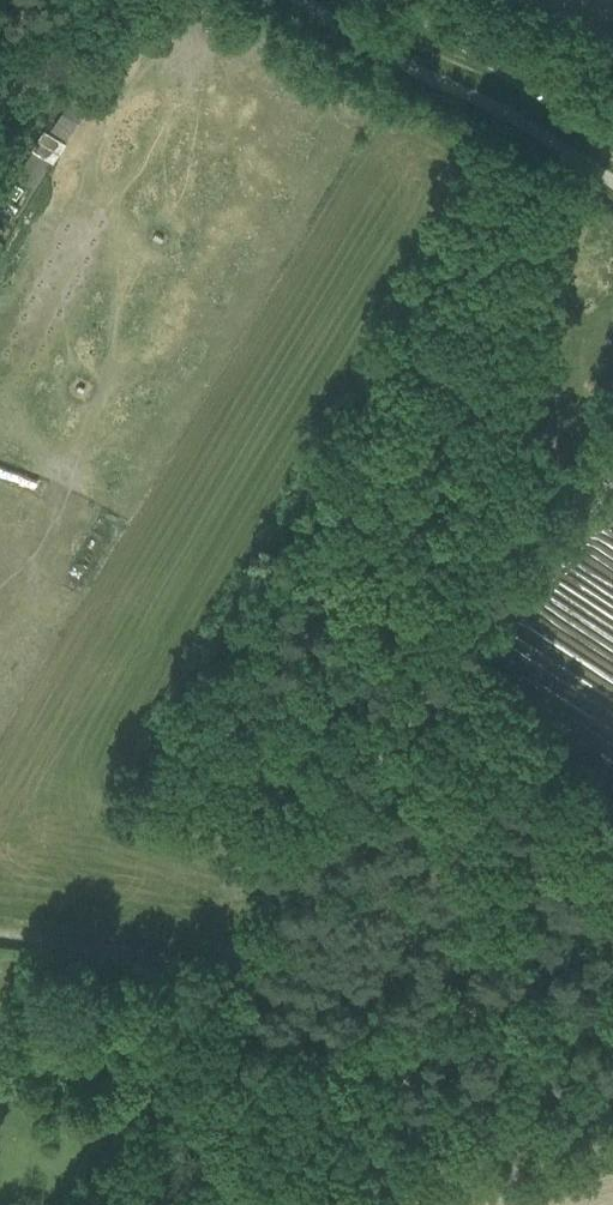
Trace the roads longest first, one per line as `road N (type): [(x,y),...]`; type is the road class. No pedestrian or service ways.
road 1 (unclassified): [(86,1204),(252,924),(421,703),(612,474)]
road 2 (tertiary): [(612,139),(394,0)]
road 3 (track): [(210,987),(0,935)]

